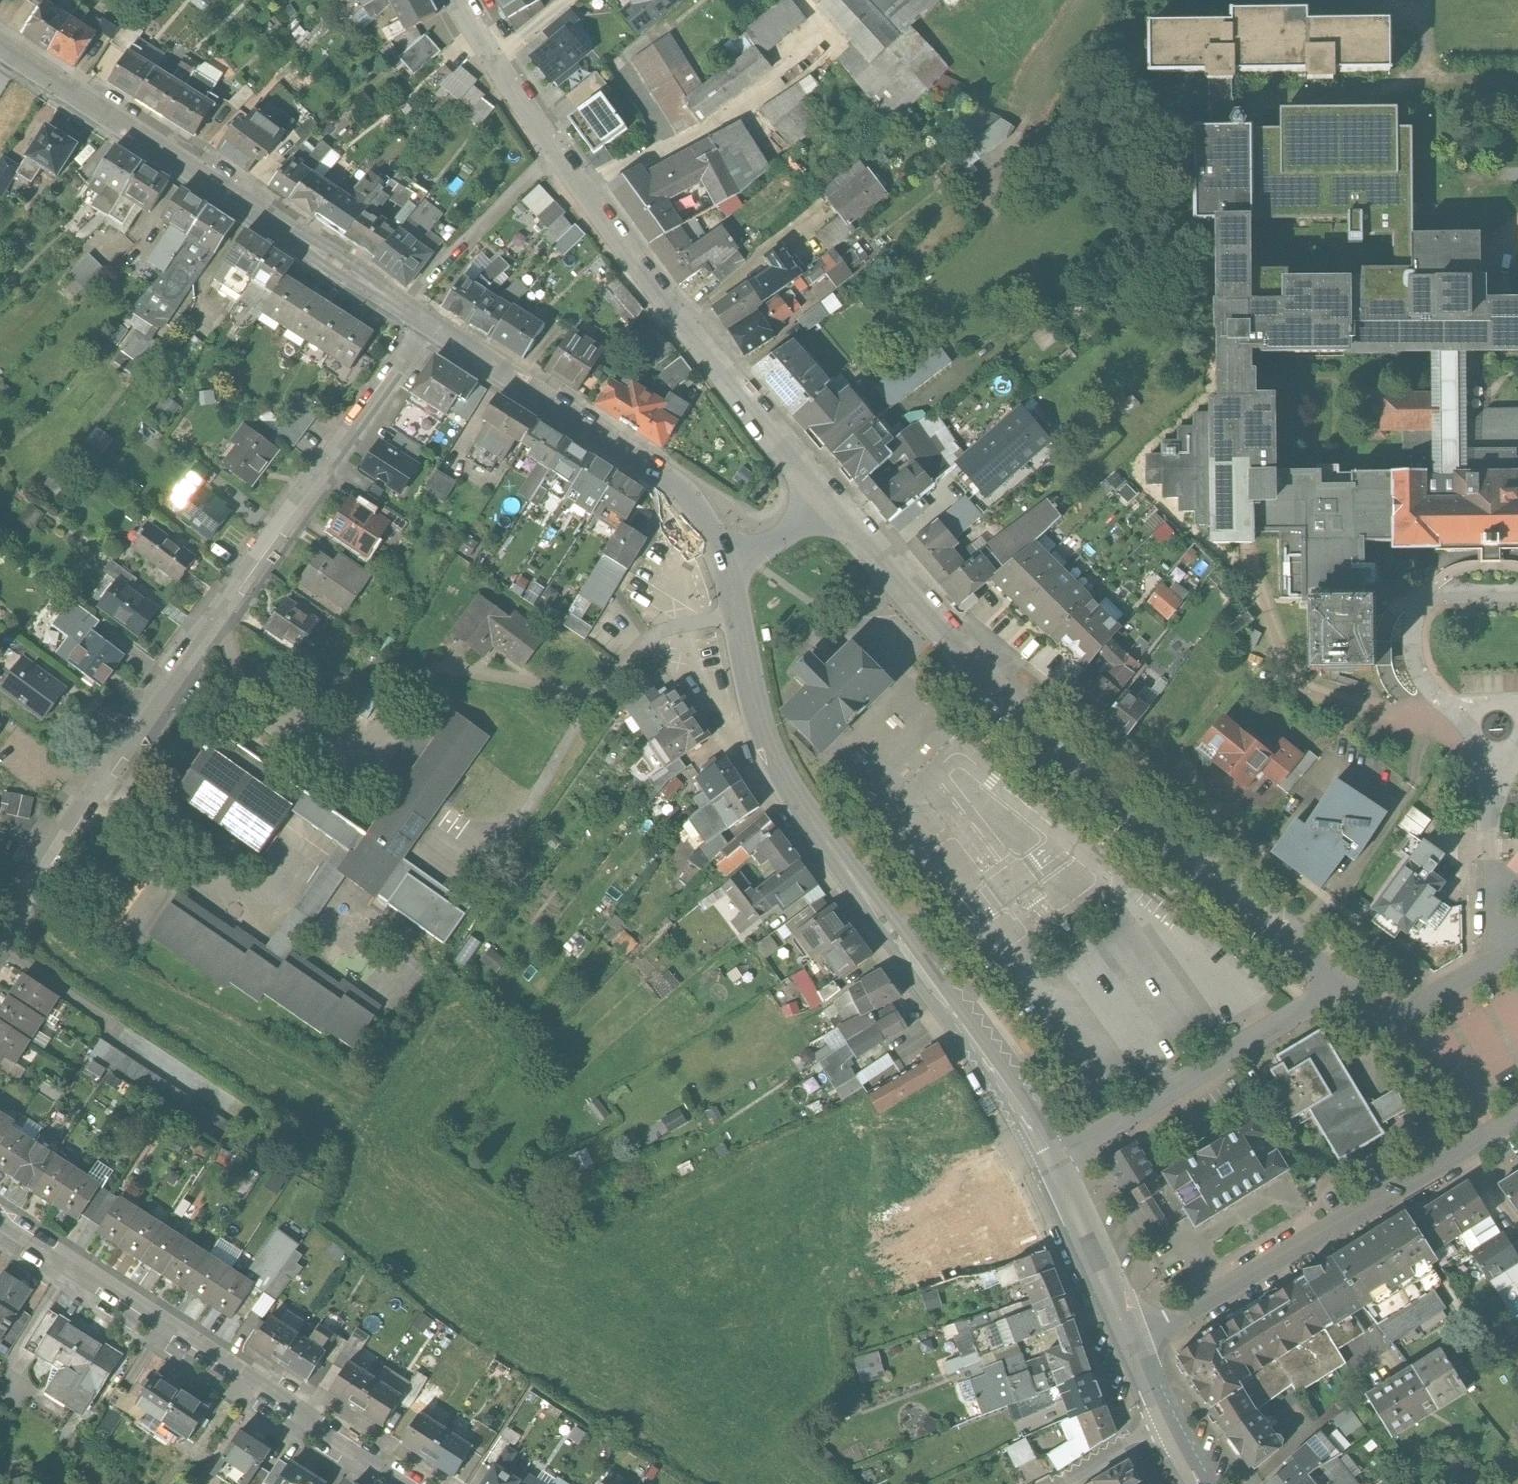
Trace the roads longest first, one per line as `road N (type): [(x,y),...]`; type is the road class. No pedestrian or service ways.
road 1 (residential): [(433,326),(232,584),(0,945)]
road 2 (residential): [(1341,987),(1040,736),(834,508)]
road 3 (residential): [(727,565),(758,706),(781,761),(1053,1163)]
road 4 (residential): [(834,508),(706,361),(496,61)]
road 5 (residential): [(0,47),(433,326)]
road 6 (residential): [(0,1218),(418,1483)]
road 7 (residential): [(1517,1123),(1135,1346)]
road 8 (residential): [(433,326),(656,471),(685,496),(727,565)]
road 9 (residential): [(1053,1163),(1341,987)]
road 10 (residential): [(1053,1163),(1135,1346)]
road 11 (residential): [(1508,954),(1410,1011),(1385,1016),(1341,987)]
road 12 (unclassified): [(834,508),(727,565)]
road 13 (residential): [(1065,1483),(1169,1425)]

